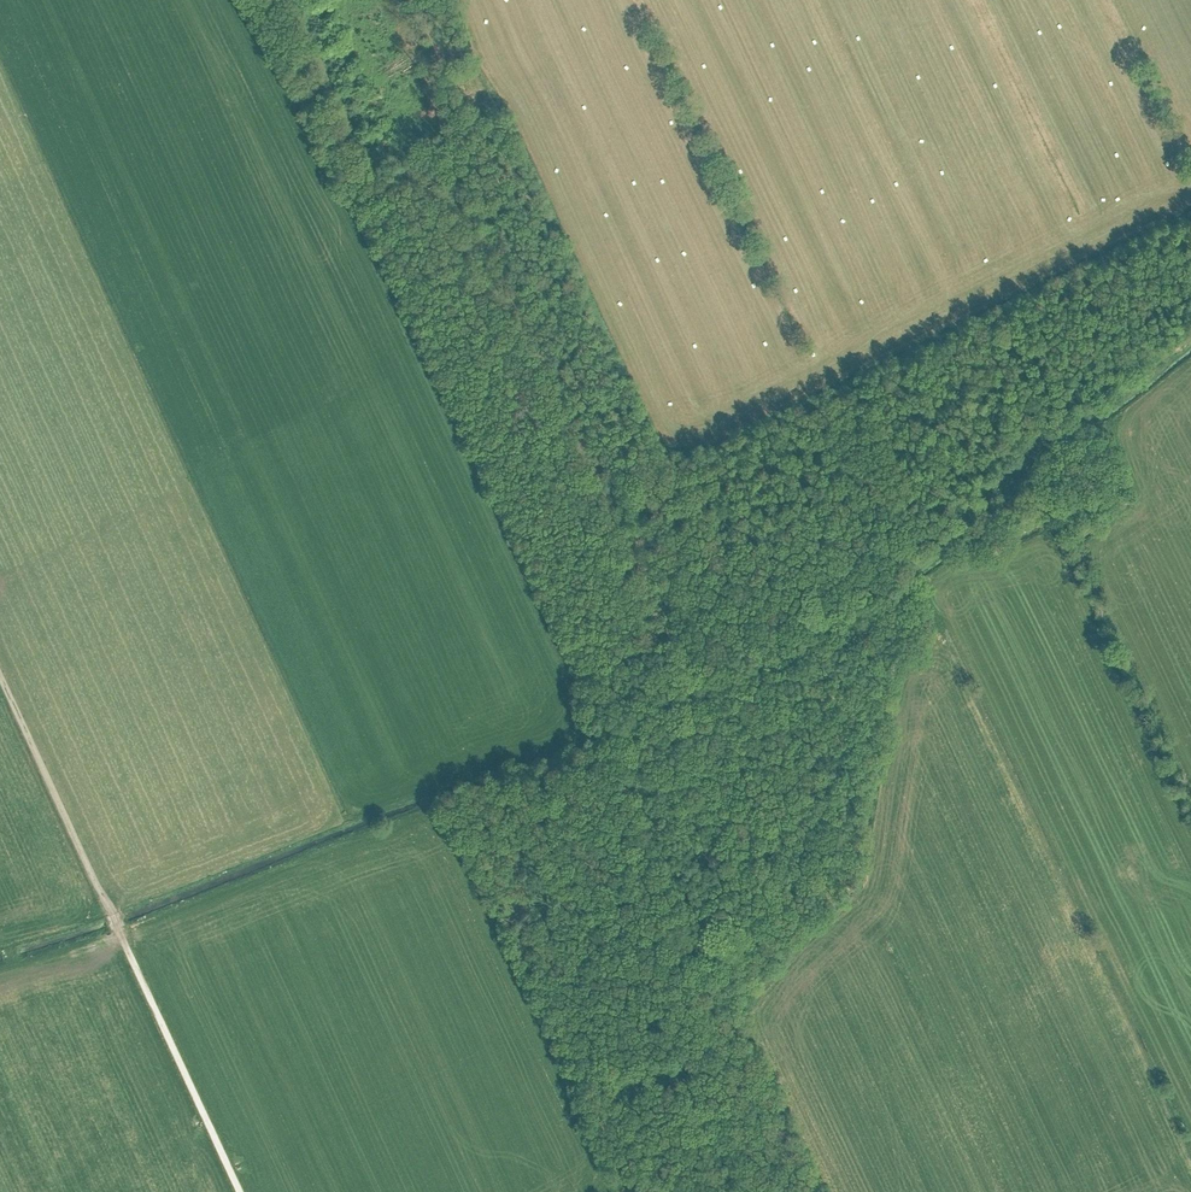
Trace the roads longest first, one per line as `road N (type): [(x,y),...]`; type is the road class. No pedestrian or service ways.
road 1 (track): [(734,1191),(618,913),(619,799),(687,764),(696,740),(685,664),(600,487)]
road 2 (track): [(290,0),(385,179),(414,182),(447,169),(600,487)]
road 3 (track): [(916,555),(1036,449),(1190,336)]

